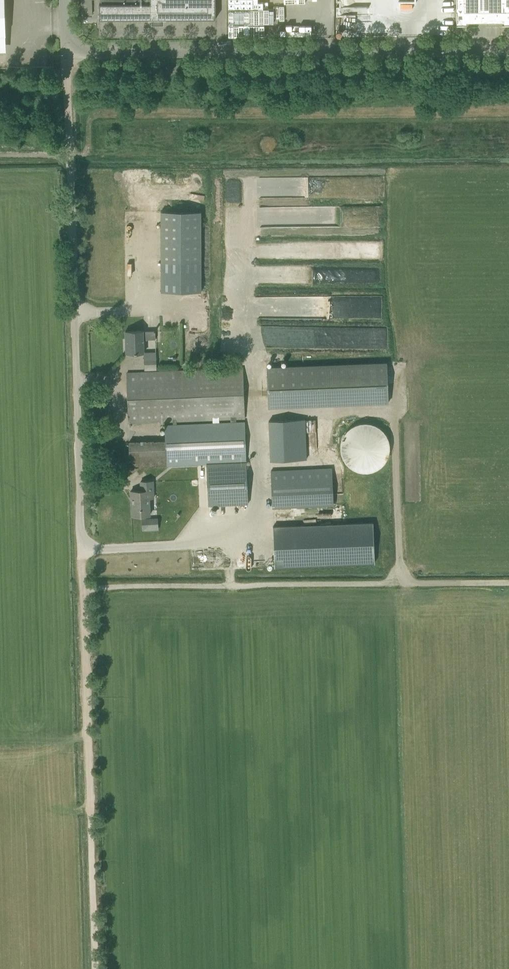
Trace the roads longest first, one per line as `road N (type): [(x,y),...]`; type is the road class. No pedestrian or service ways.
road 1 (track): [(95,968),(82,589),(508,583)]
road 2 (unclassified): [(82,589),(66,51)]
road 3 (unclassified): [(66,51),(508,49)]

